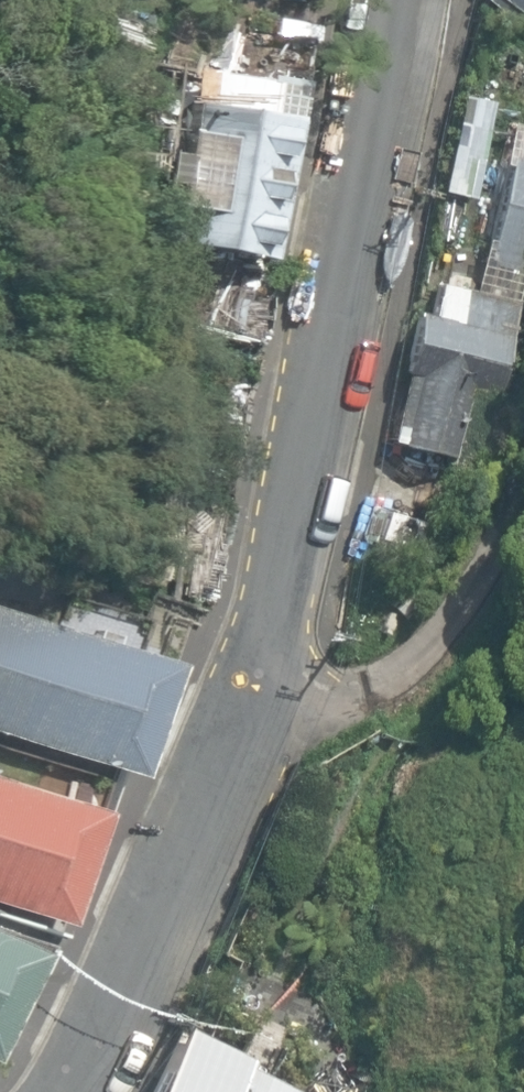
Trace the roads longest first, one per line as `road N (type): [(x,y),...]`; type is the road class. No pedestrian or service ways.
road 1 (residential): [(72,1091),(134,996),(249,702),(400,0)]

